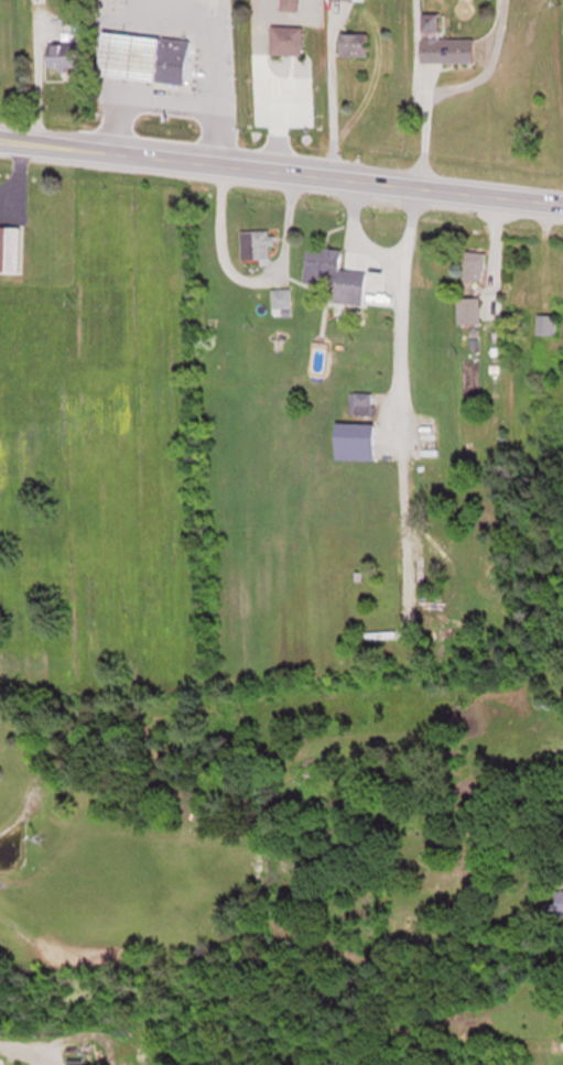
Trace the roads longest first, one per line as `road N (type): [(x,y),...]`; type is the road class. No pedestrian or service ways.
road 1 (tertiary): [(0,136),(562,200)]

